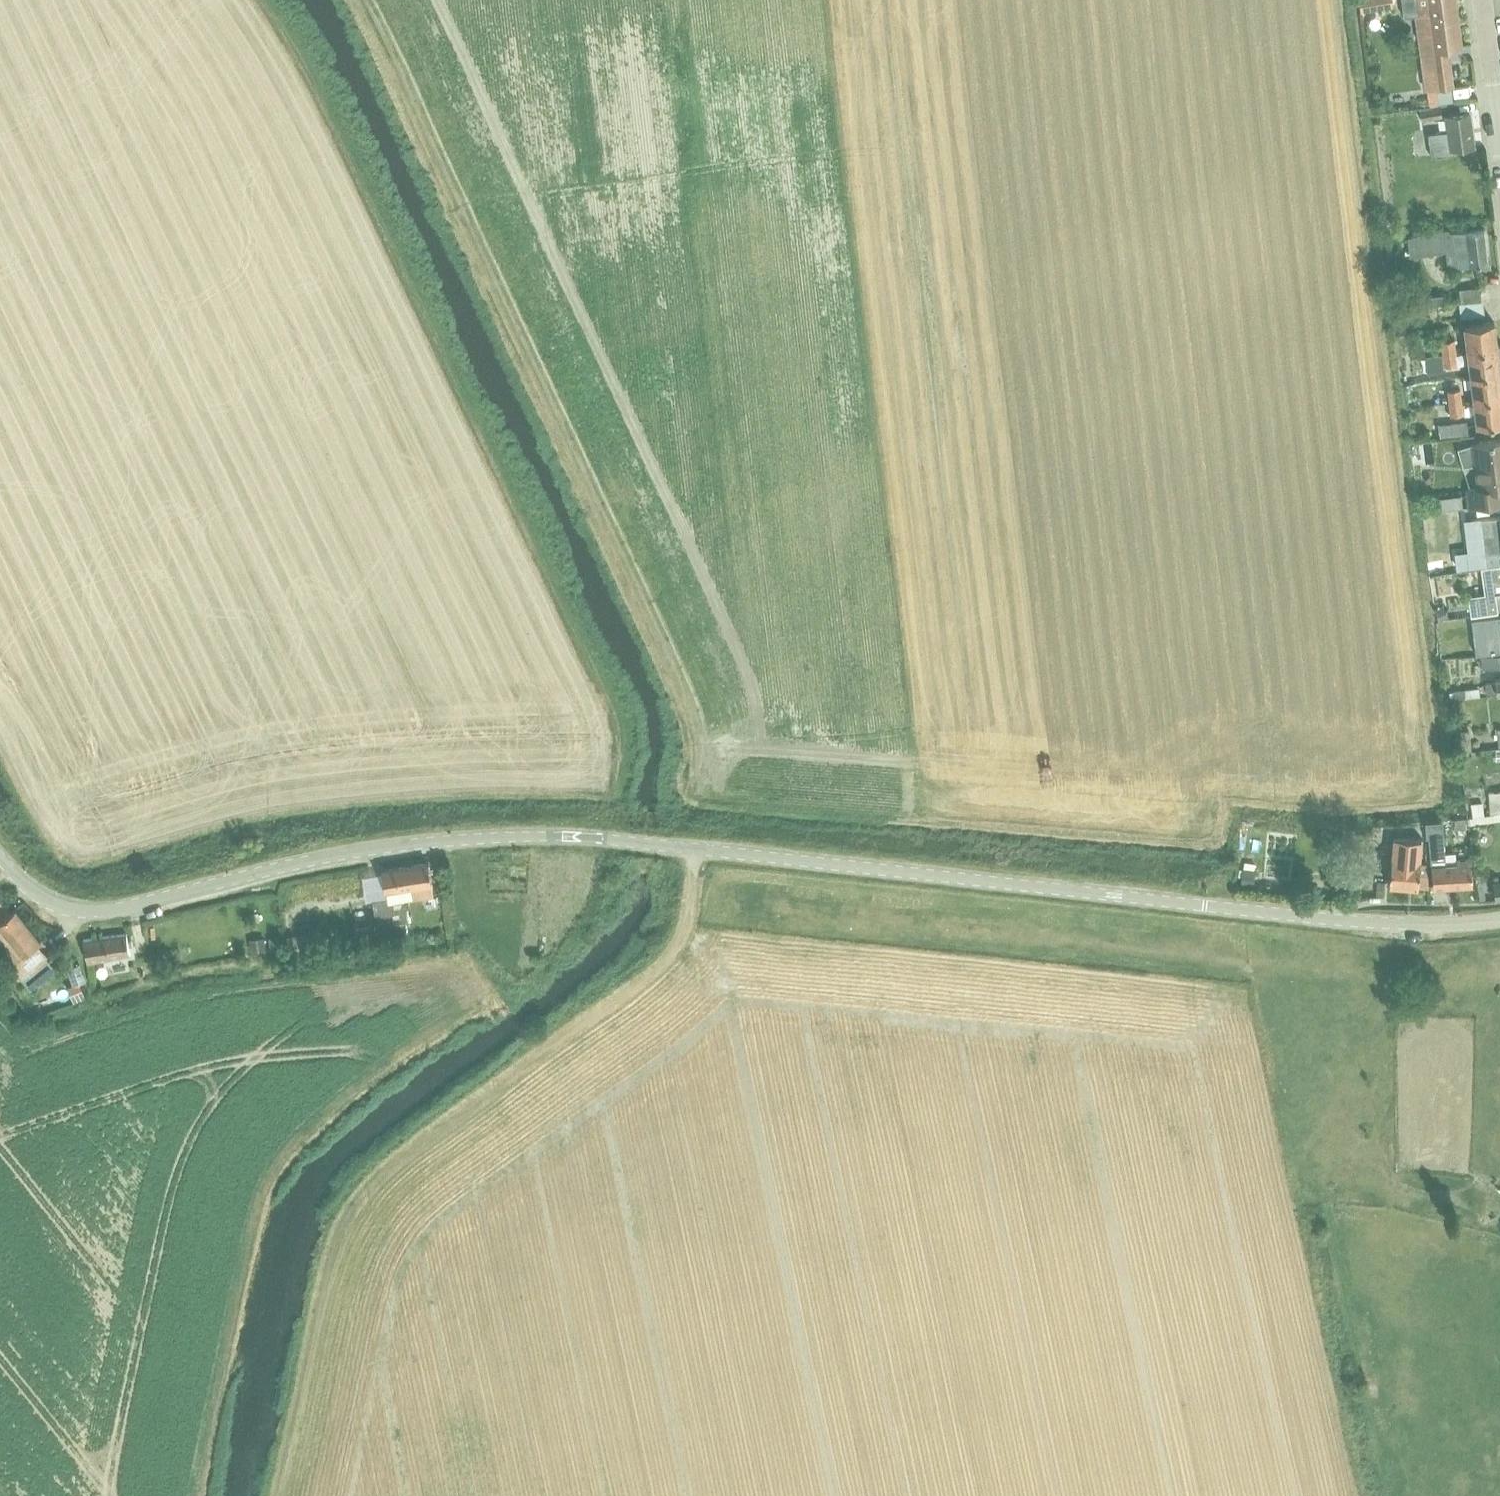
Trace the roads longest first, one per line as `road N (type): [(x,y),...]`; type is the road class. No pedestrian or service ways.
road 1 (unclassified): [(1205,906),(562,835),(399,843),(109,909),(74,908),(33,891),(0,856)]
road 2 (residential): [(1499,919),(1353,920),(1205,906)]

